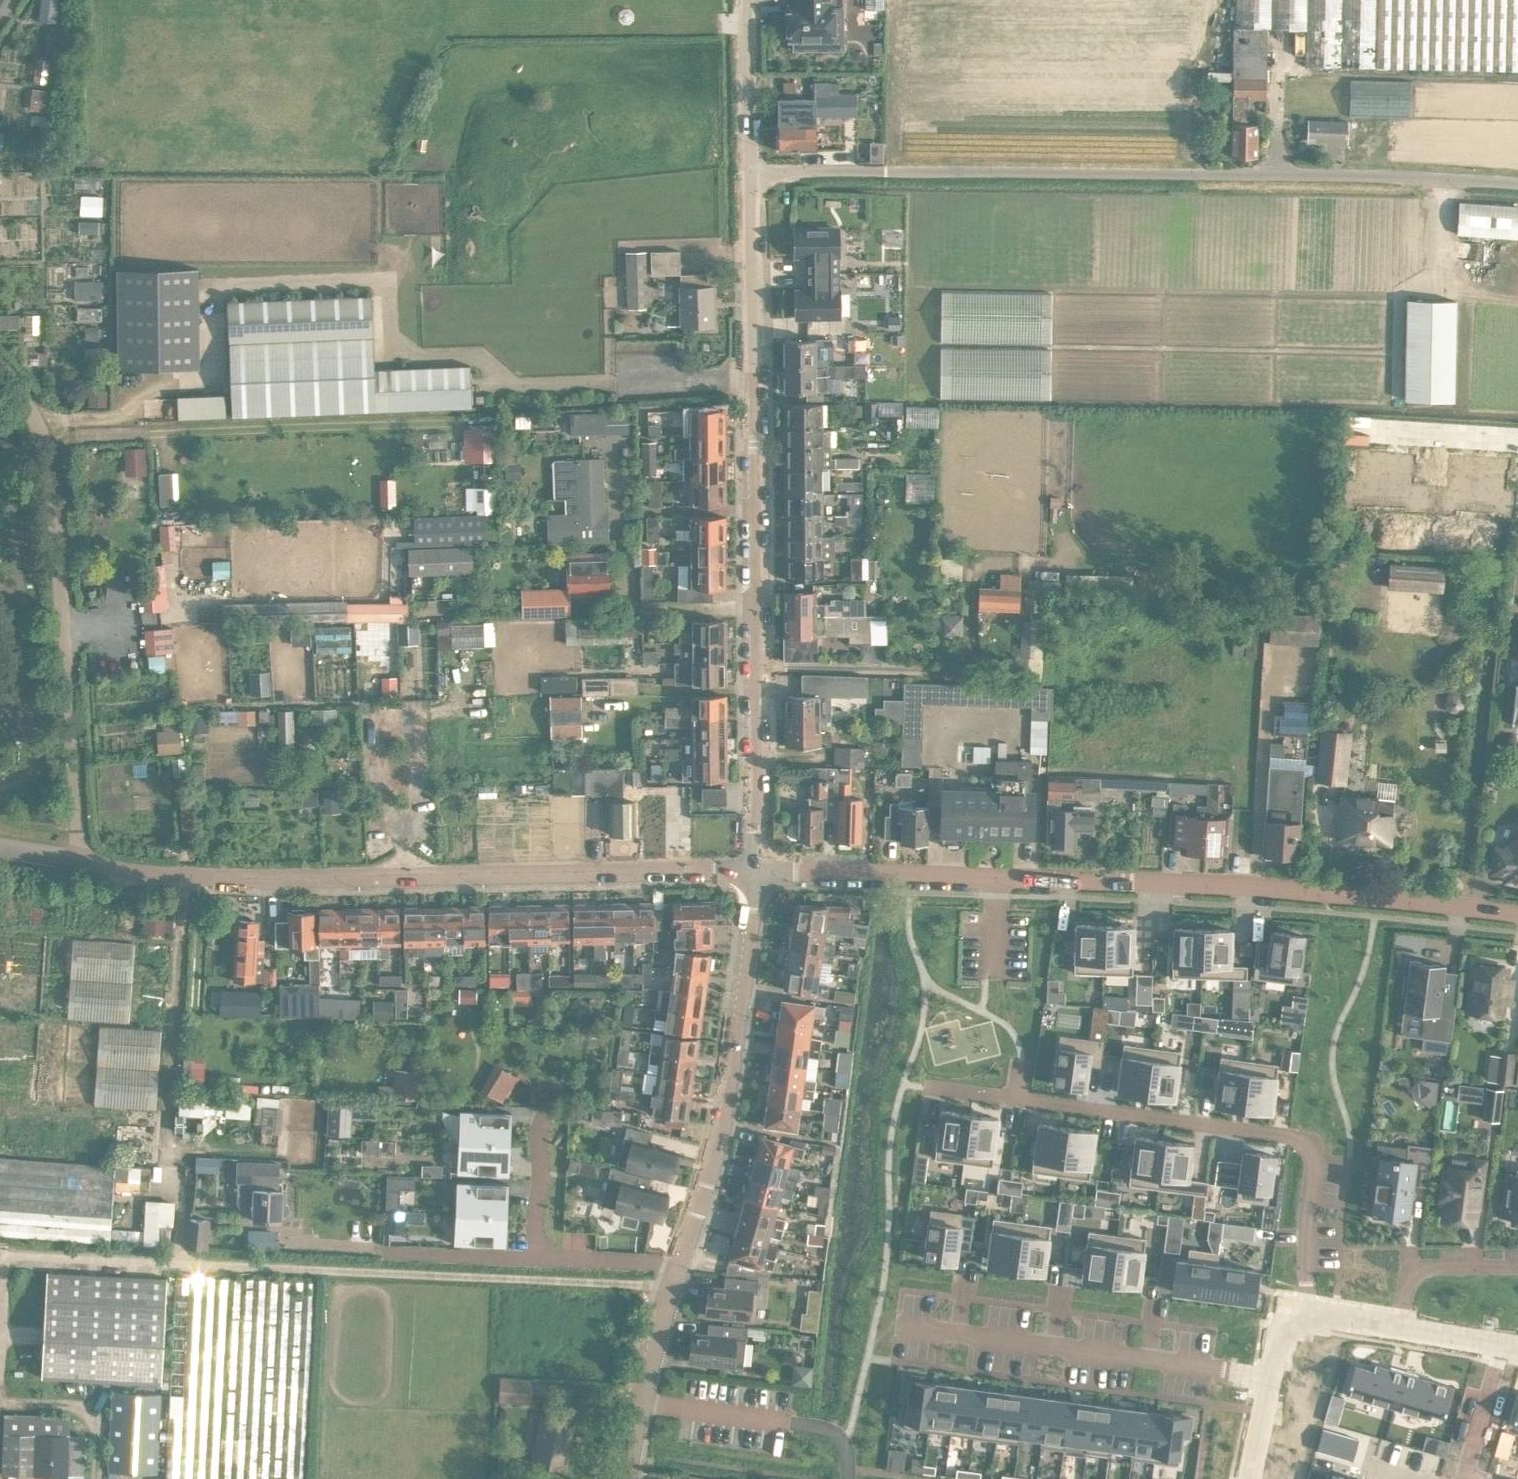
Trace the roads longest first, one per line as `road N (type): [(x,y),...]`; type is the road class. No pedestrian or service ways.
road 1 (unclassified): [(749,172),(1517,185)]
road 2 (residential): [(1517,912),(1247,885),(756,868)]
road 3 (residential): [(756,868),(749,172)]
road 4 (track): [(672,1285),(51,1256),(10,1260),(0,1287)]
road 5 (residential): [(756,868),(203,874),(79,861)]
road 6 (residential): [(1298,1313),(1306,1291),(1315,1155),(1308,1139),(935,1089)]
road 7 (unclassified): [(79,861),(56,462),(0,374)]
road 8 (residential): [(679,1266),(727,1105),(756,868)]
road 9 (residential): [(1271,1375),(900,1325)]
road 10 (residential): [(749,172),(745,0)]
road 11 (residential): [(1517,1269),(1414,1270),(1400,1329)]
road 12 (residential): [(541,1258),(390,1249)]
road 13 (residential): [(541,1258),(534,1224),(543,1114)]
road 14 (residential): [(643,1401),(679,1266)]
road 15 (residential): [(643,1401),(780,1420)]
road 16 (residential): [(679,1266),(541,1258)]
road 17 (residential): [(1501,1348),(1464,1476)]

